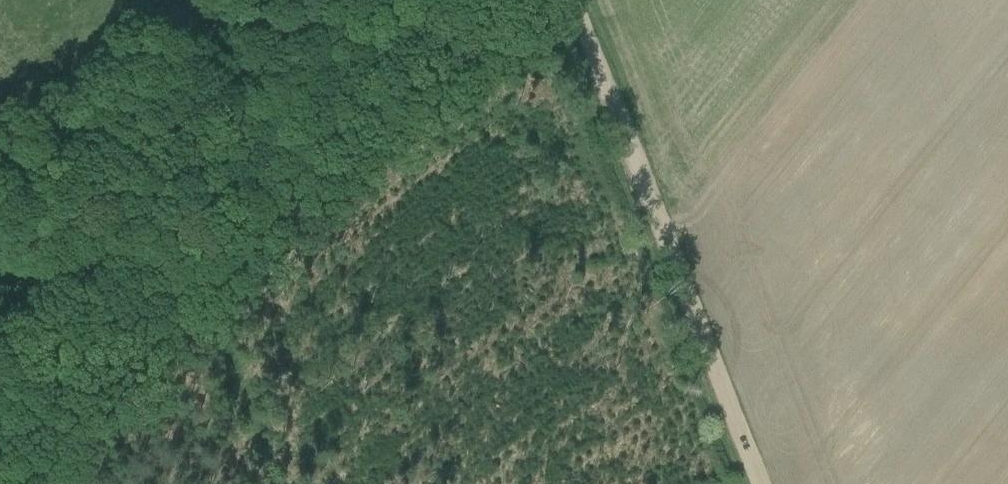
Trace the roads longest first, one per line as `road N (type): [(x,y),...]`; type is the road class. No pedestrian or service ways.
road 1 (track): [(0,443),(499,0)]
road 2 (track): [(552,0),(744,483)]

